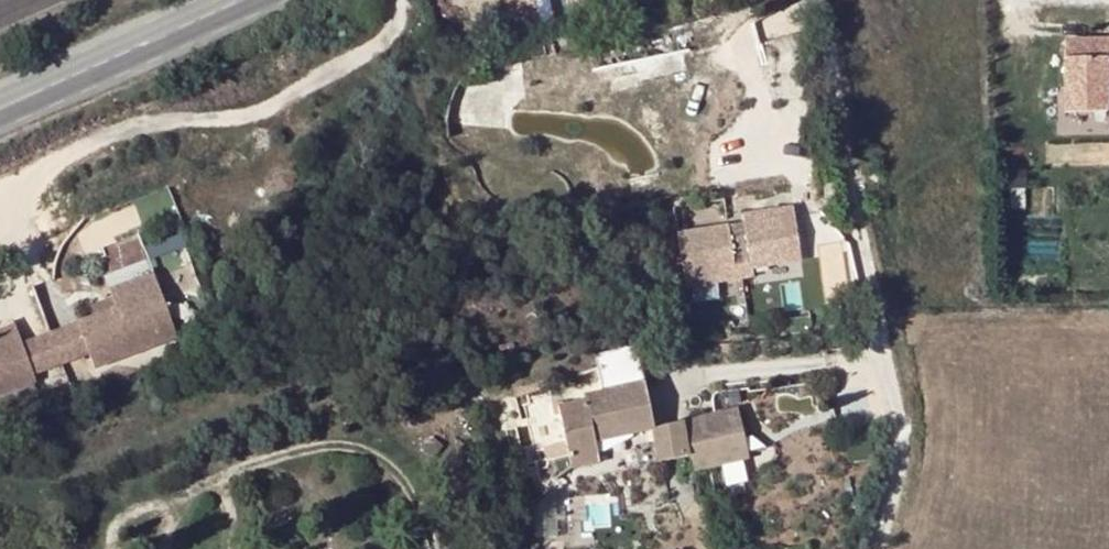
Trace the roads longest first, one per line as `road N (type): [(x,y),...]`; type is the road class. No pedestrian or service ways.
road 1 (track): [(821,0),(903,382),(902,484),(887,548)]
road 2 (track): [(434,548),(399,473),(376,451),(331,443),(273,457),(130,519),(114,548)]
road 3 (tertiary): [(240,0),(0,107)]

